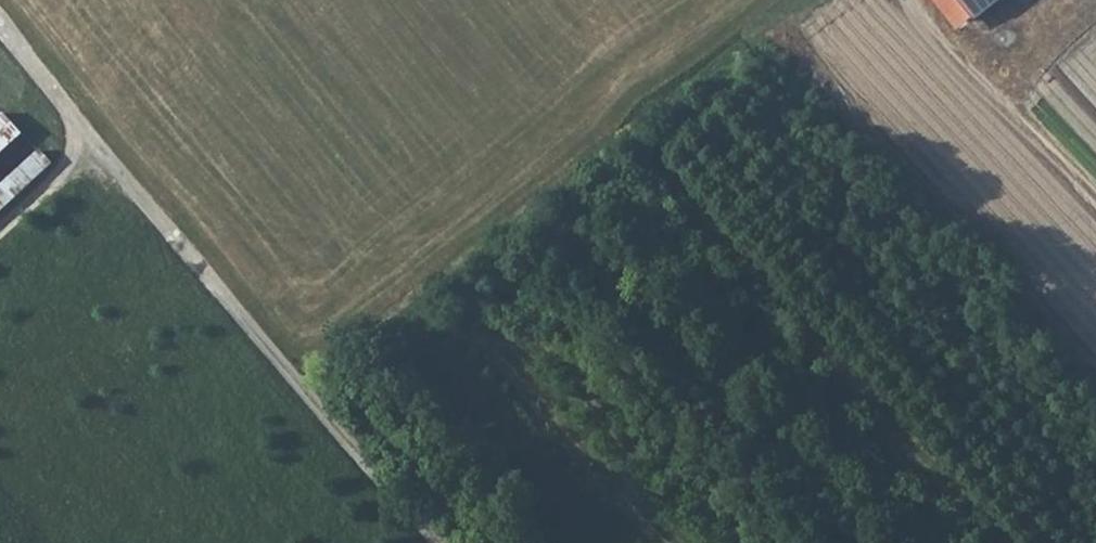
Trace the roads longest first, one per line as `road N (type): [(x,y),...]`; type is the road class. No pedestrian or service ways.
road 1 (track): [(0,13),(293,379),(438,542)]

